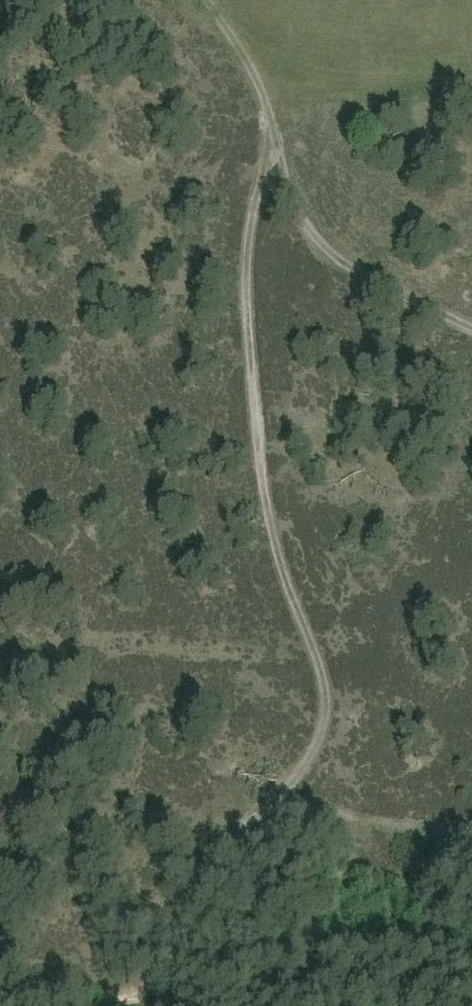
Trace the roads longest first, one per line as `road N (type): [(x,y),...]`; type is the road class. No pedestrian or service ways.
road 1 (track): [(150,1005),(221,854),(306,766),(335,691),(269,544),(242,247),(276,172),(274,116),(199,0)]
road 2 (track): [(274,116),(310,236),(337,262),(471,332)]
road 3 (track): [(471,829),(253,820)]
road 4 (track): [(0,987),(143,1005)]

